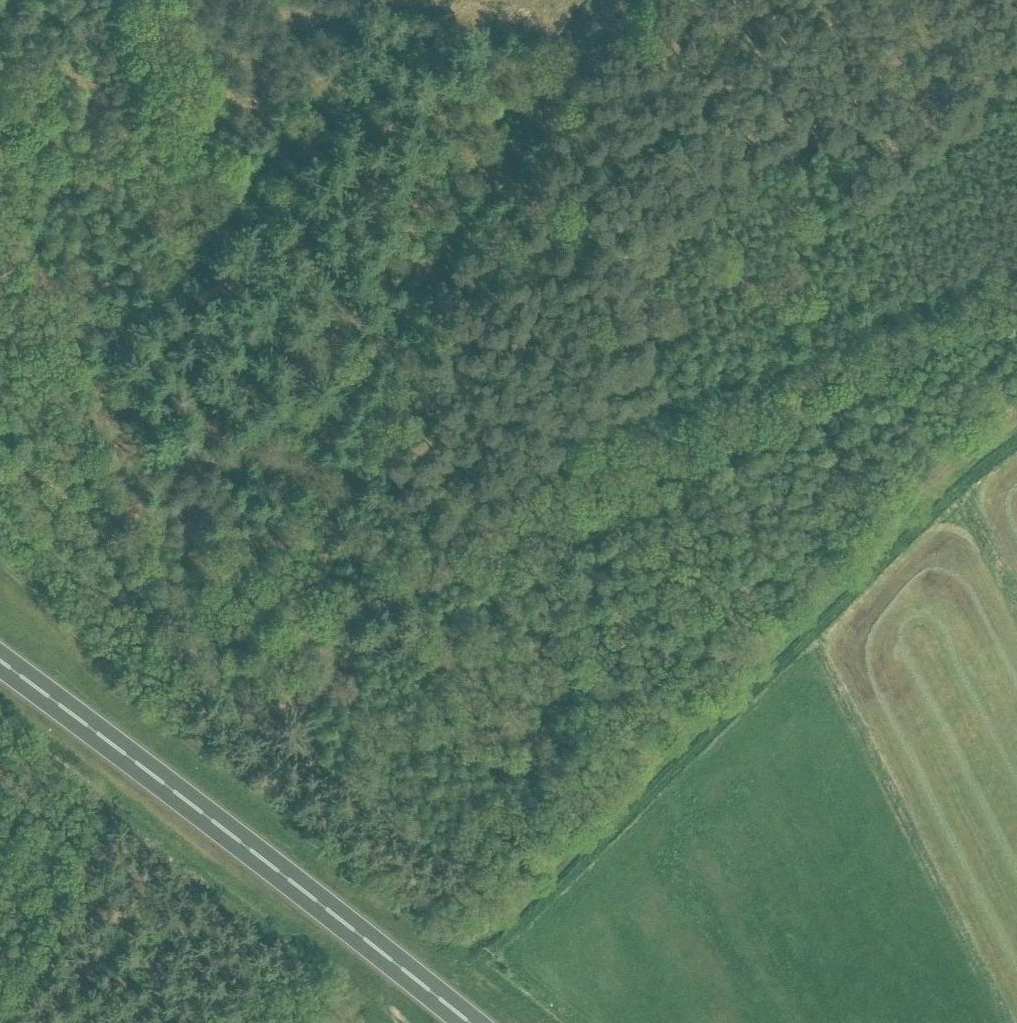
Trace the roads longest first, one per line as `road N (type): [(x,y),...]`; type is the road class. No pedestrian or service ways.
road 1 (trunk): [(469,1022),(0,661)]

